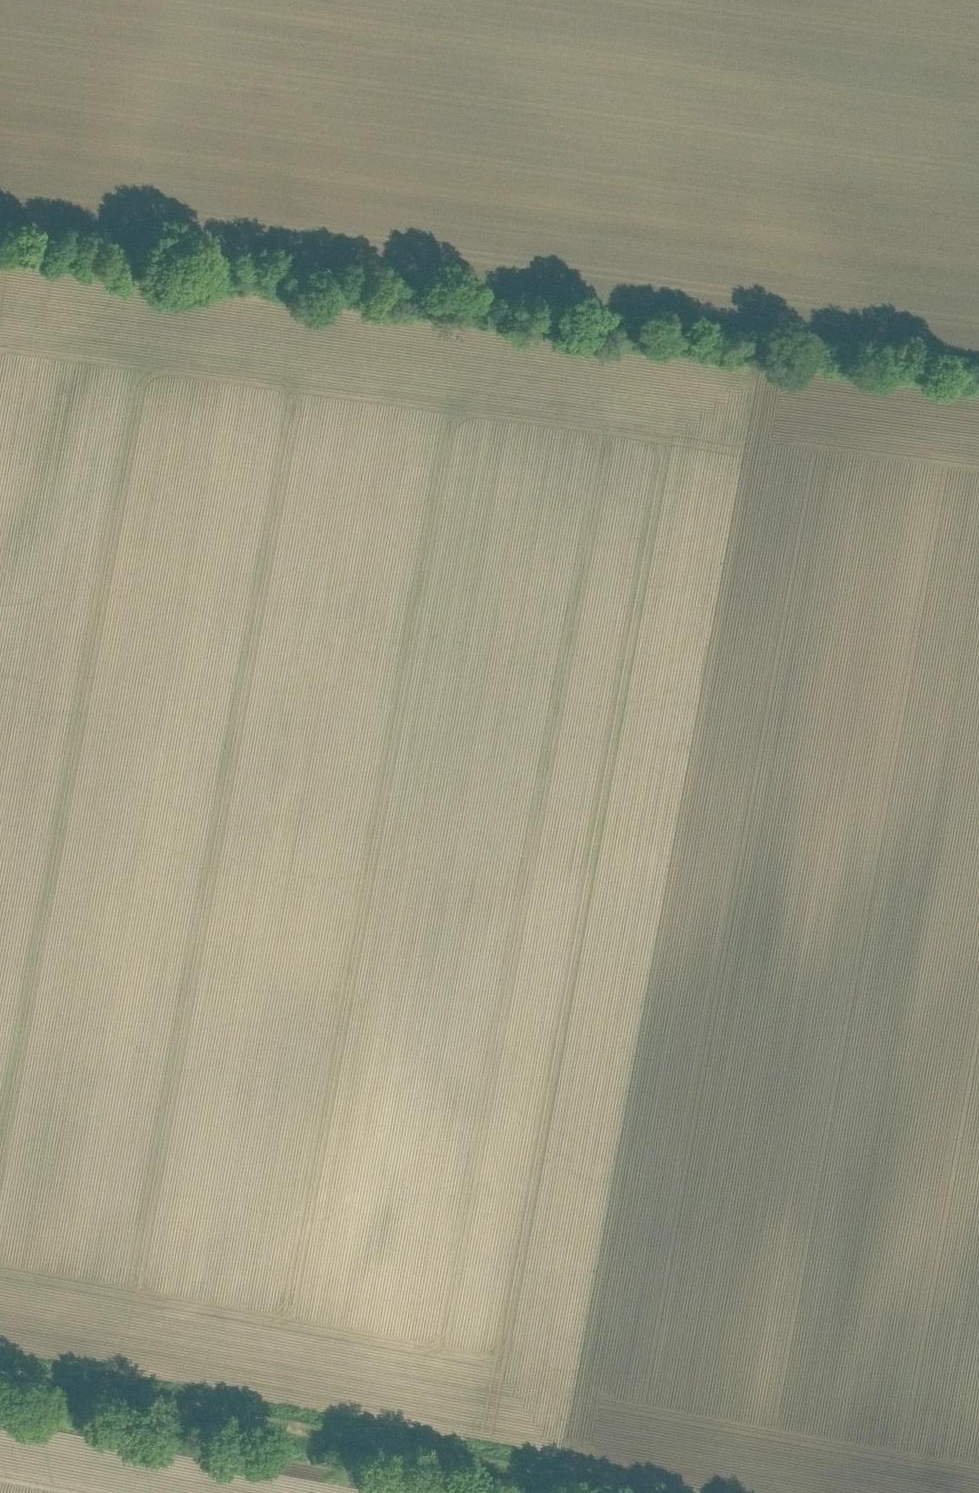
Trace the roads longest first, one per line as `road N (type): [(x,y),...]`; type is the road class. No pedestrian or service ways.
road 1 (track): [(626,1492),(0,1374)]

